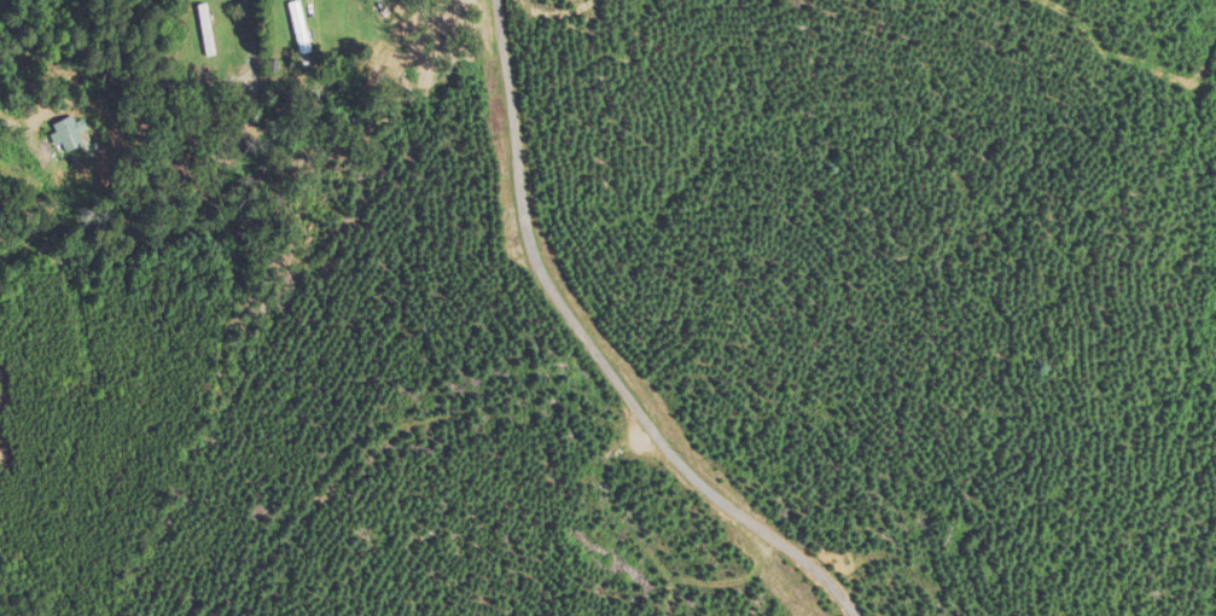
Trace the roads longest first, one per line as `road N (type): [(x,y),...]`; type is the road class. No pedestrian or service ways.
road 1 (residential): [(856,615),(819,571),(688,472),(566,310),(542,268),(524,207),(499,0)]

